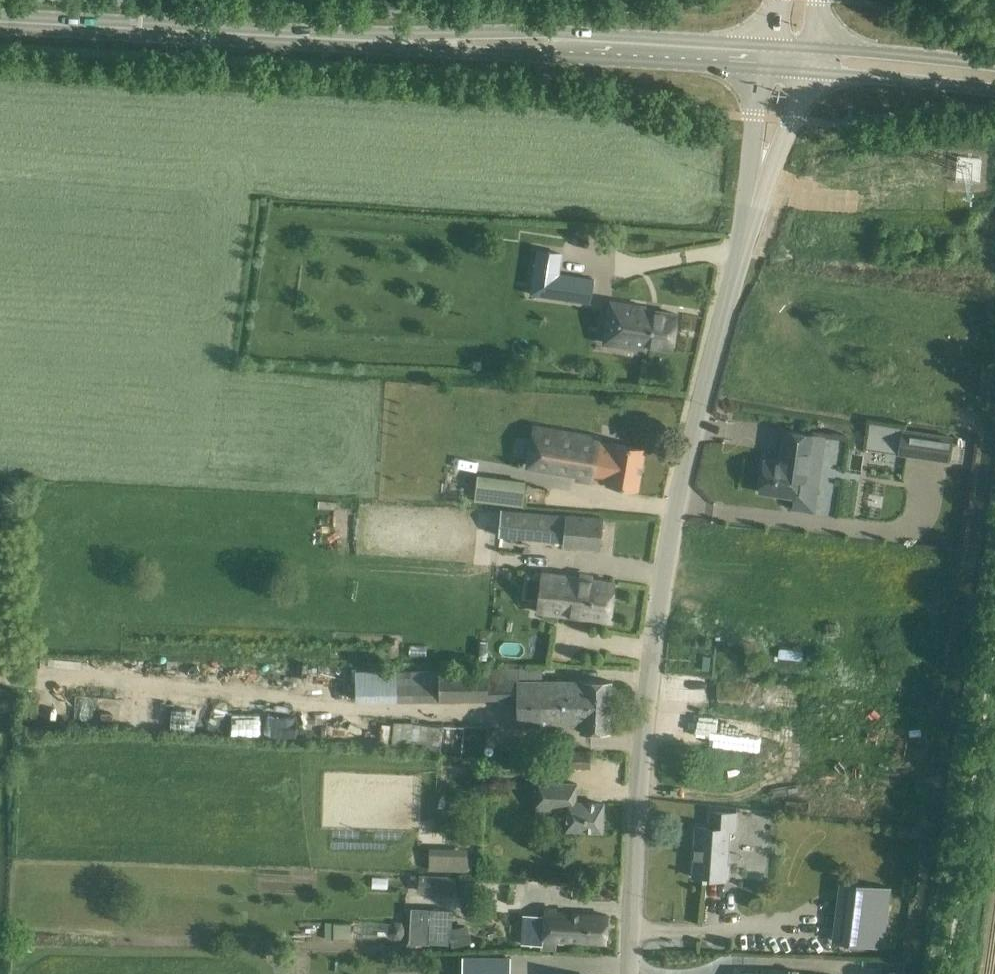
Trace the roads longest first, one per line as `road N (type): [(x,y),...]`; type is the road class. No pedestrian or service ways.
road 1 (unclassified): [(631,973),(650,682),(675,514),(742,241)]
road 2 (secondary): [(764,44),(546,33),(311,38)]
road 3 (secondary): [(311,38),(354,47),(760,69)]
road 4 (secondary): [(311,38),(0,22)]
road 5 (secondary): [(805,72),(994,90)]
road 6 (secondary): [(994,64),(813,47)]
road 7 (unclassified): [(742,241),(805,72)]
road 8 (unclassified): [(760,69),(742,241)]

